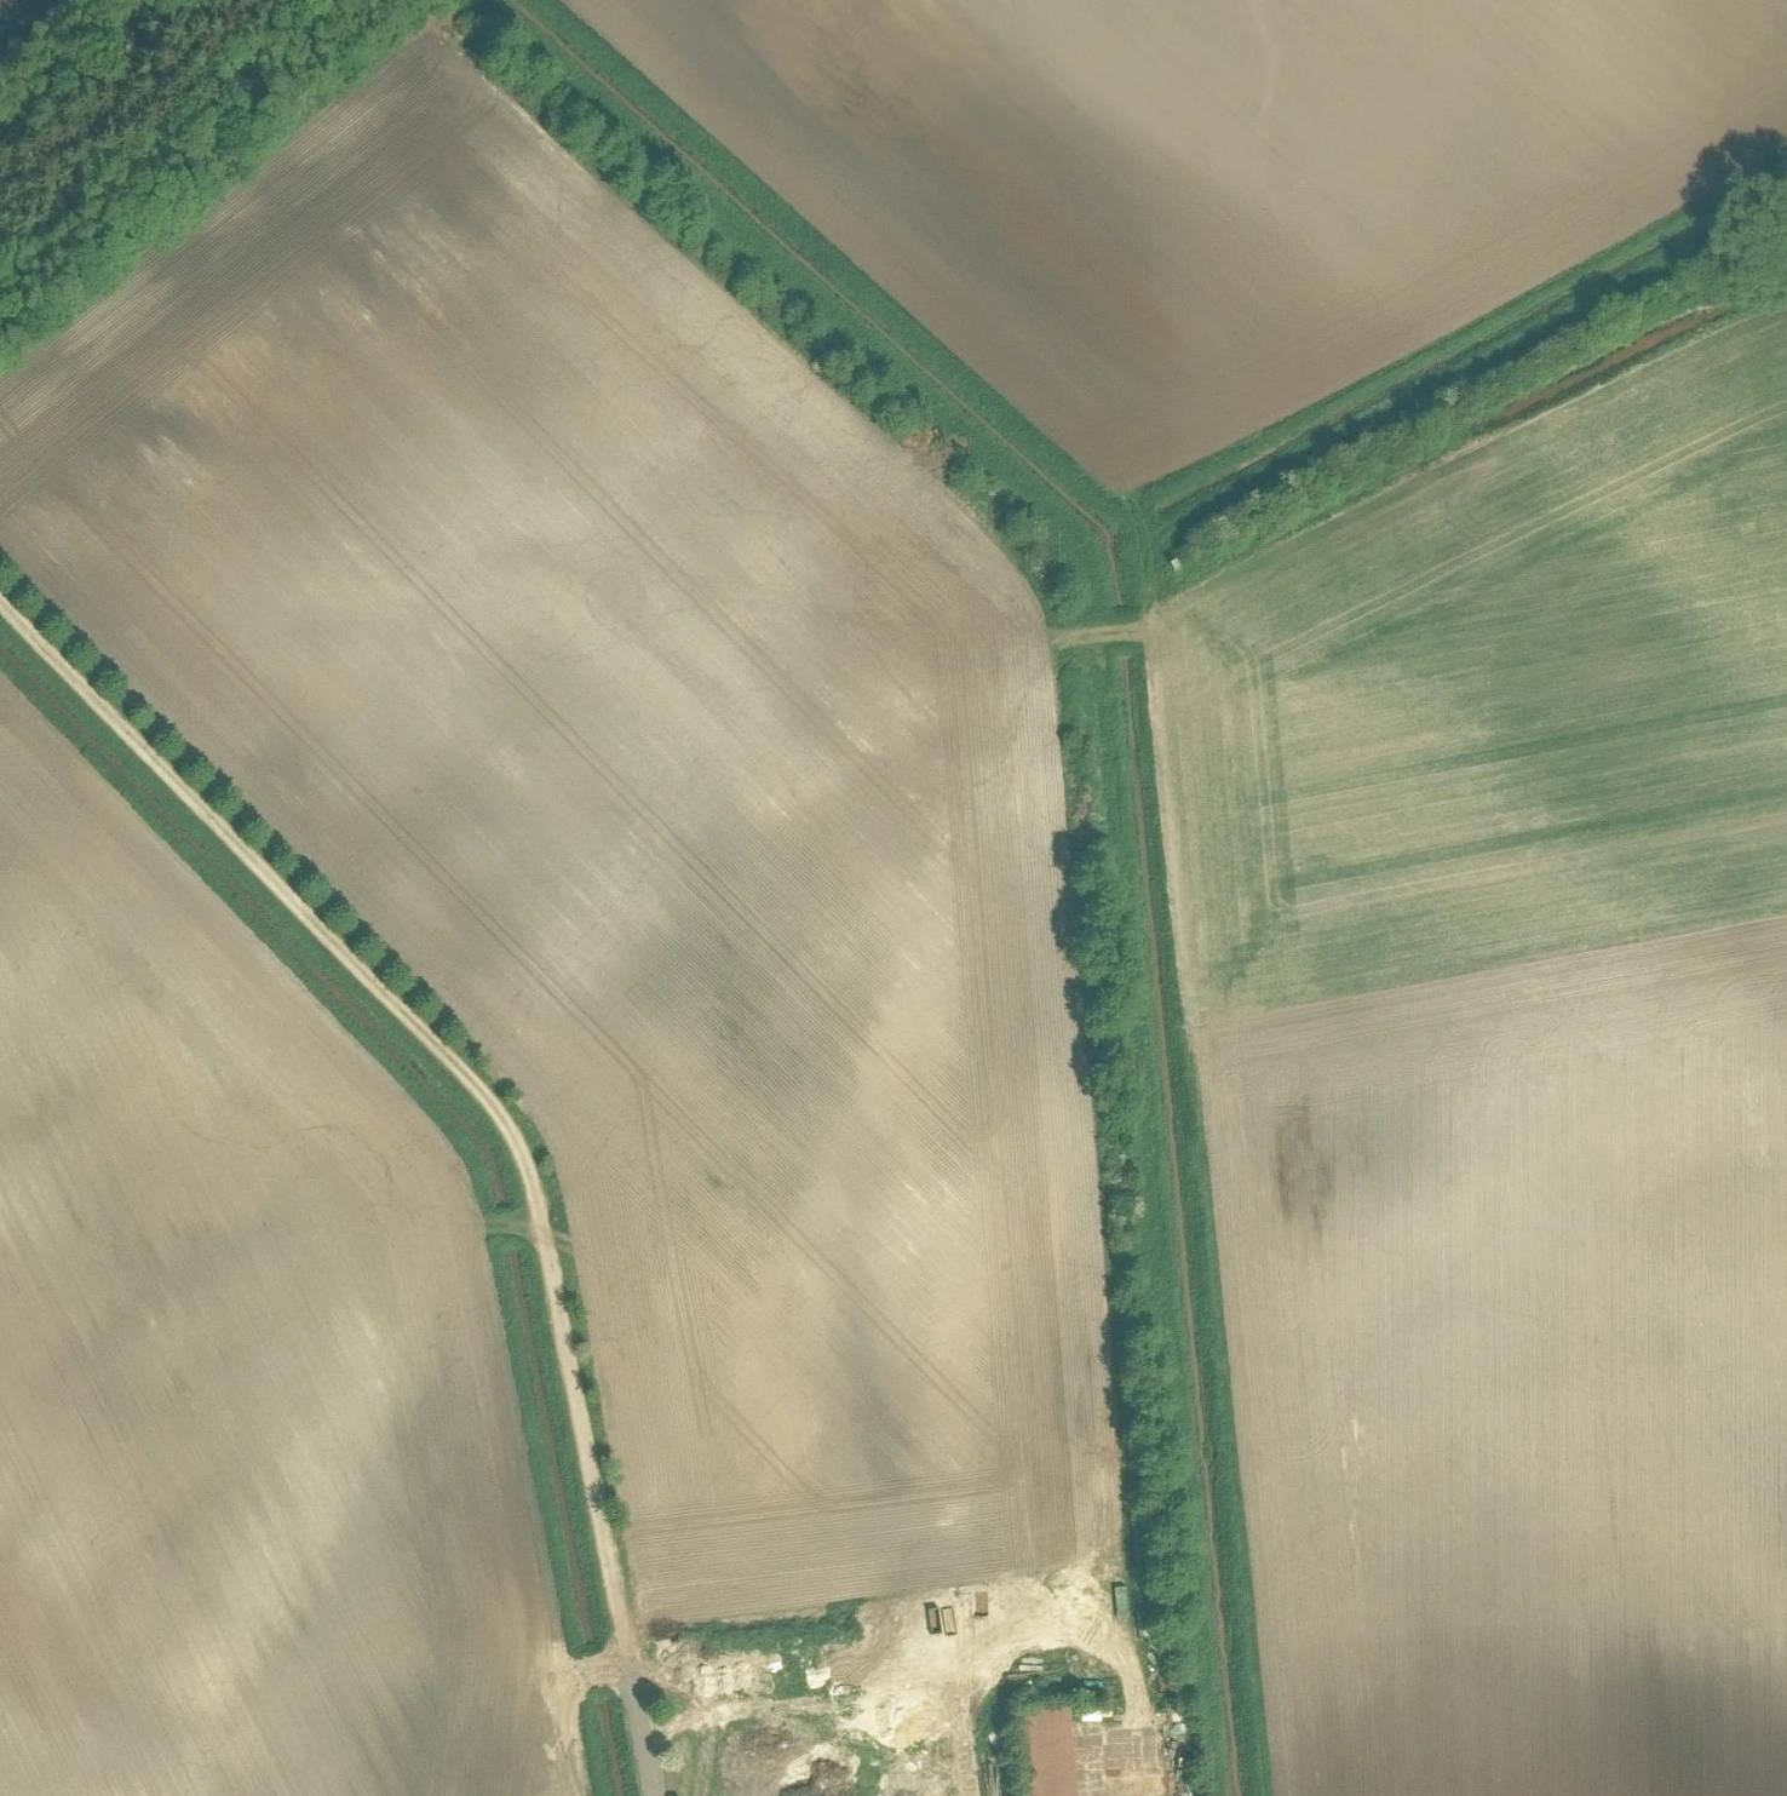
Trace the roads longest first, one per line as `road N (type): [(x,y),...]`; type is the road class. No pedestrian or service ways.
road 1 (track): [(0,607),(470,1086),(502,1134),(649,1795)]

